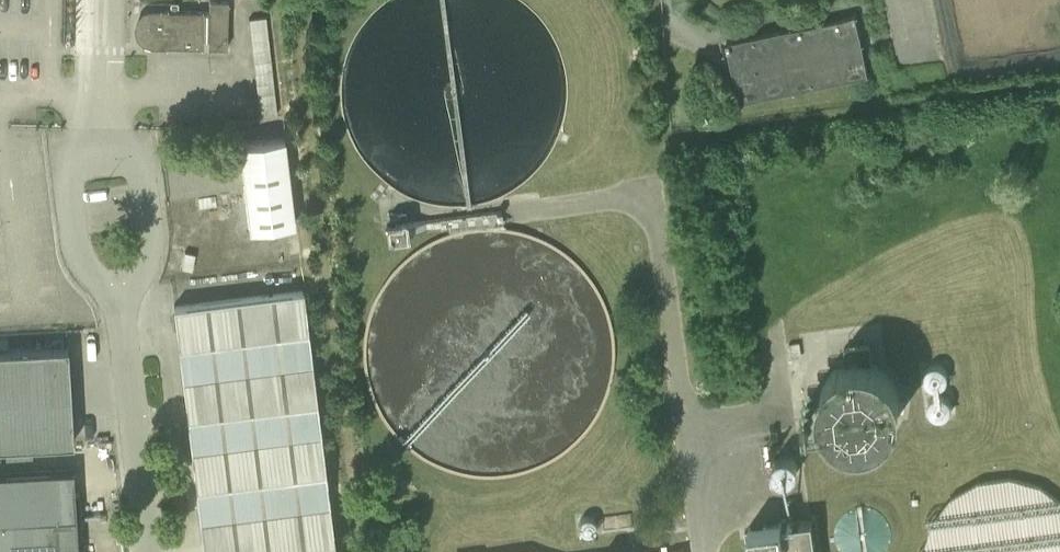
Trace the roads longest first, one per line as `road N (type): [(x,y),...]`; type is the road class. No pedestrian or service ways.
road 1 (residential): [(121,313),(151,256),(143,161),(67,167),(74,263)]
road 2 (residential): [(148,551),(121,313)]

